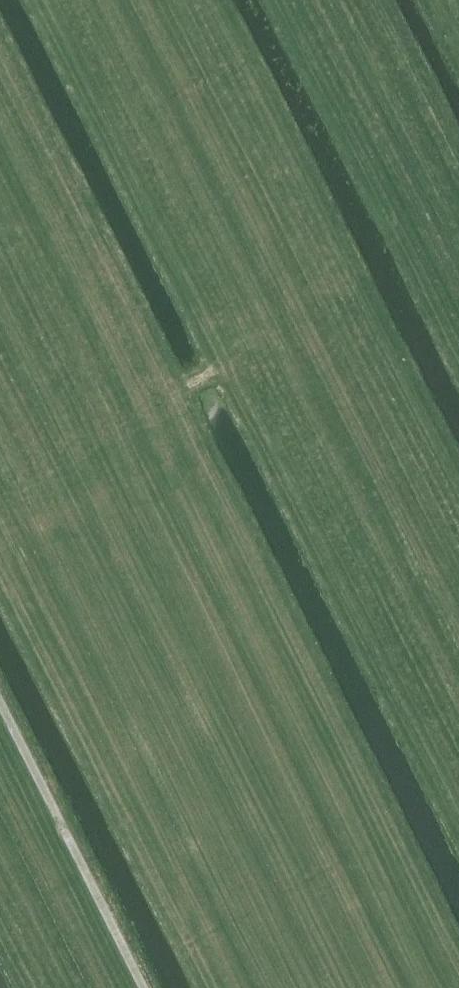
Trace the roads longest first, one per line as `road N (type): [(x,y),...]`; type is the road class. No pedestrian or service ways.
road 1 (track): [(146,987),(0,700)]

